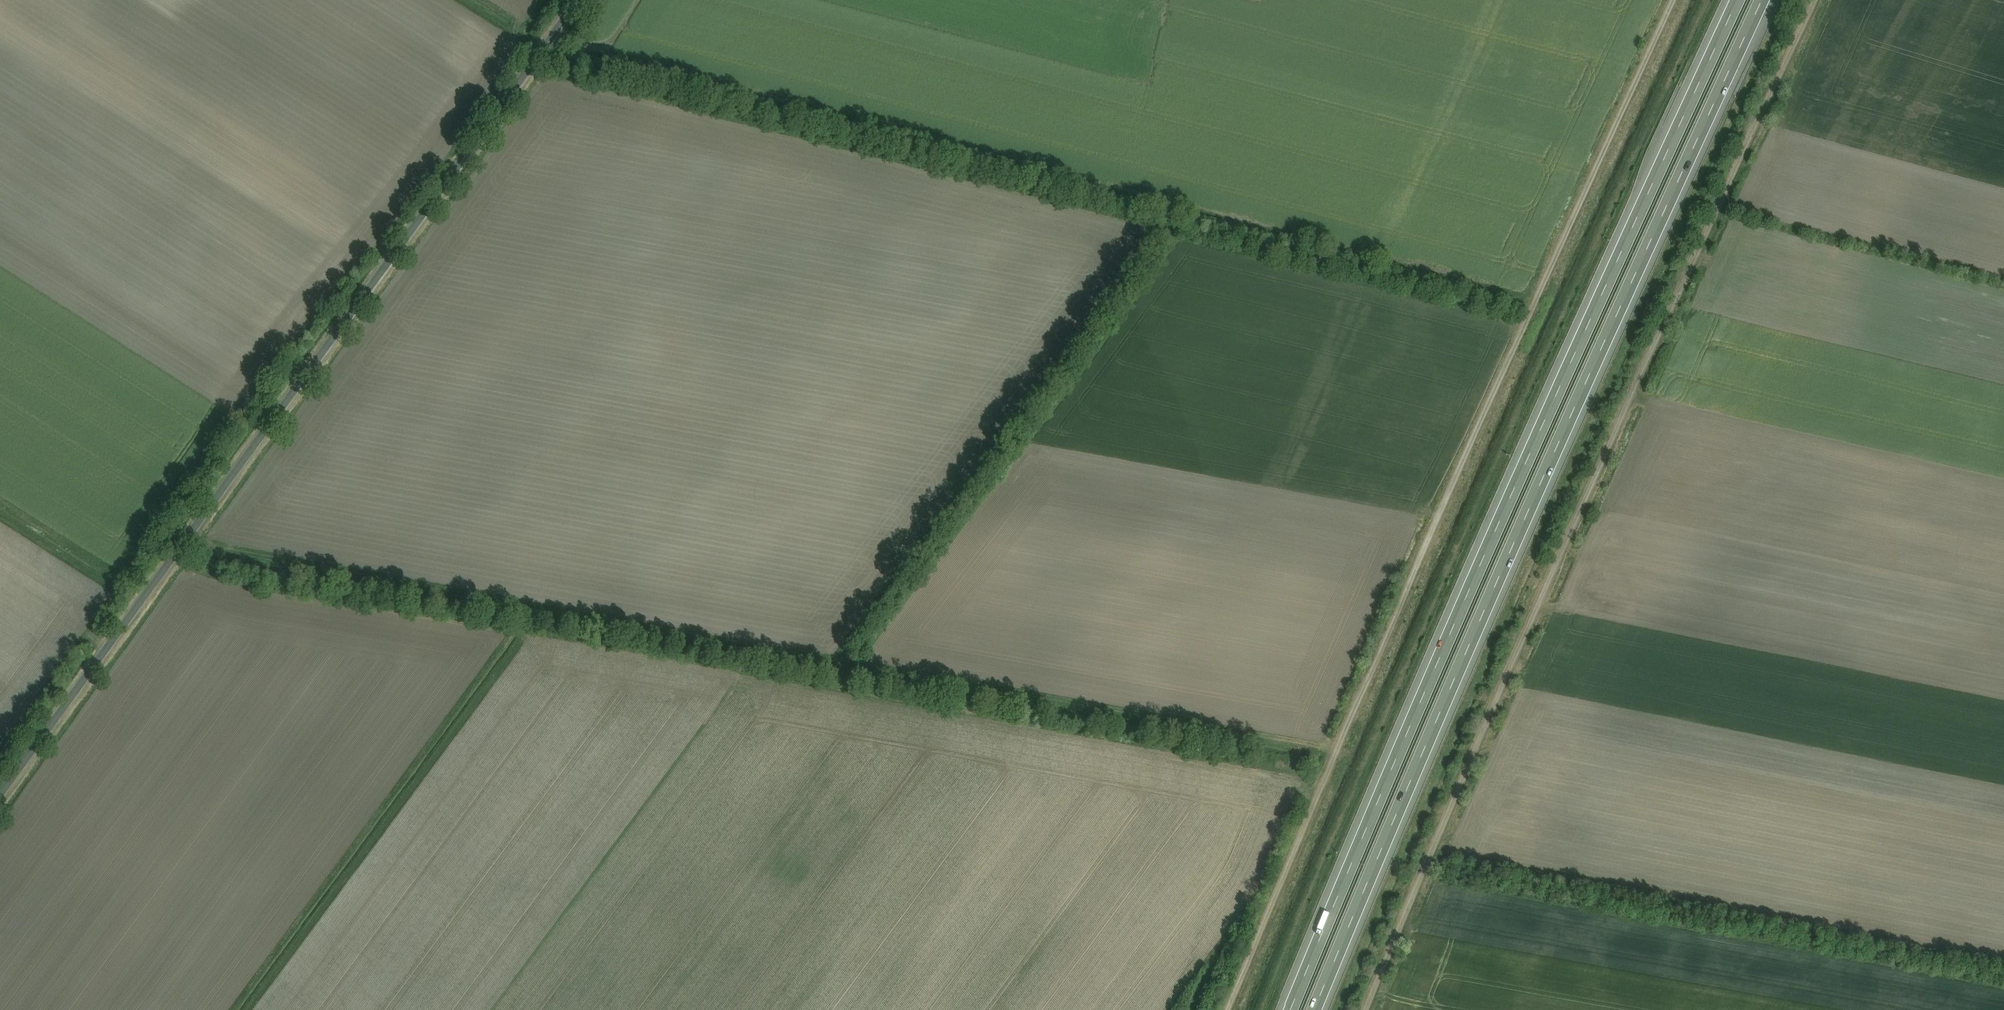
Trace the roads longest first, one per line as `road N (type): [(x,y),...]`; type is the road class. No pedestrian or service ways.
road 1 (track): [(1817,0),(1367,1009)]
road 2 (motorway): [(1316,1009),(1414,772),(1764,0)]
road 3 (motorway): [(1740,0),(1396,761),(1293,1009)]
road 4 (track): [(1674,0),(1434,528),(1231,1009)]
road 5 (tertiary): [(0,794),(578,0)]

